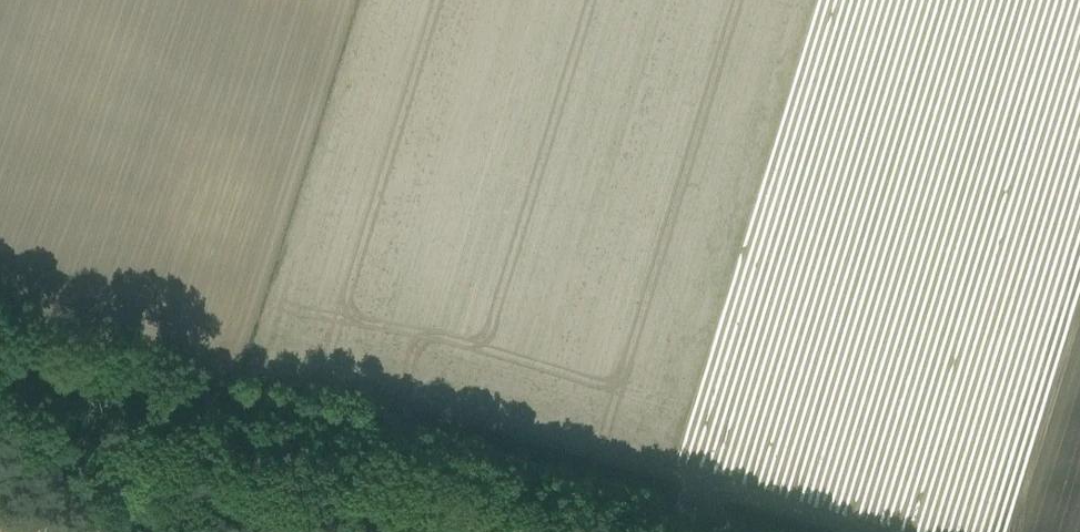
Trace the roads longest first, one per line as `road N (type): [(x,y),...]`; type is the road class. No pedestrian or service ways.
road 1 (unclassified): [(751,531),(397,434),(78,374),(0,348)]

